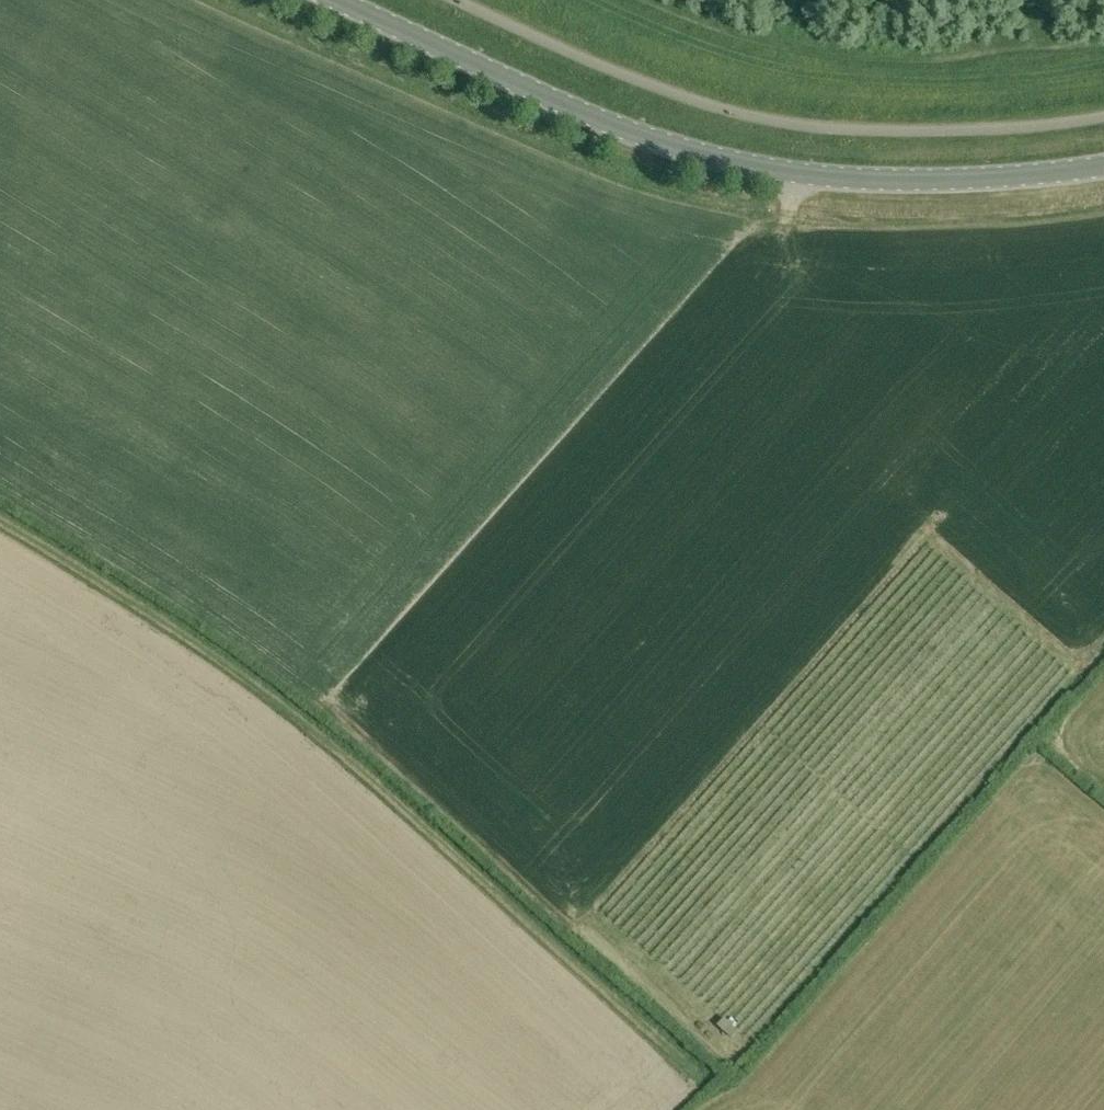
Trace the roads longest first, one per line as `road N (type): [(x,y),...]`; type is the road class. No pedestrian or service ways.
road 1 (tertiary): [(1103,164),(904,179),(751,166),(683,150),(341,0)]

